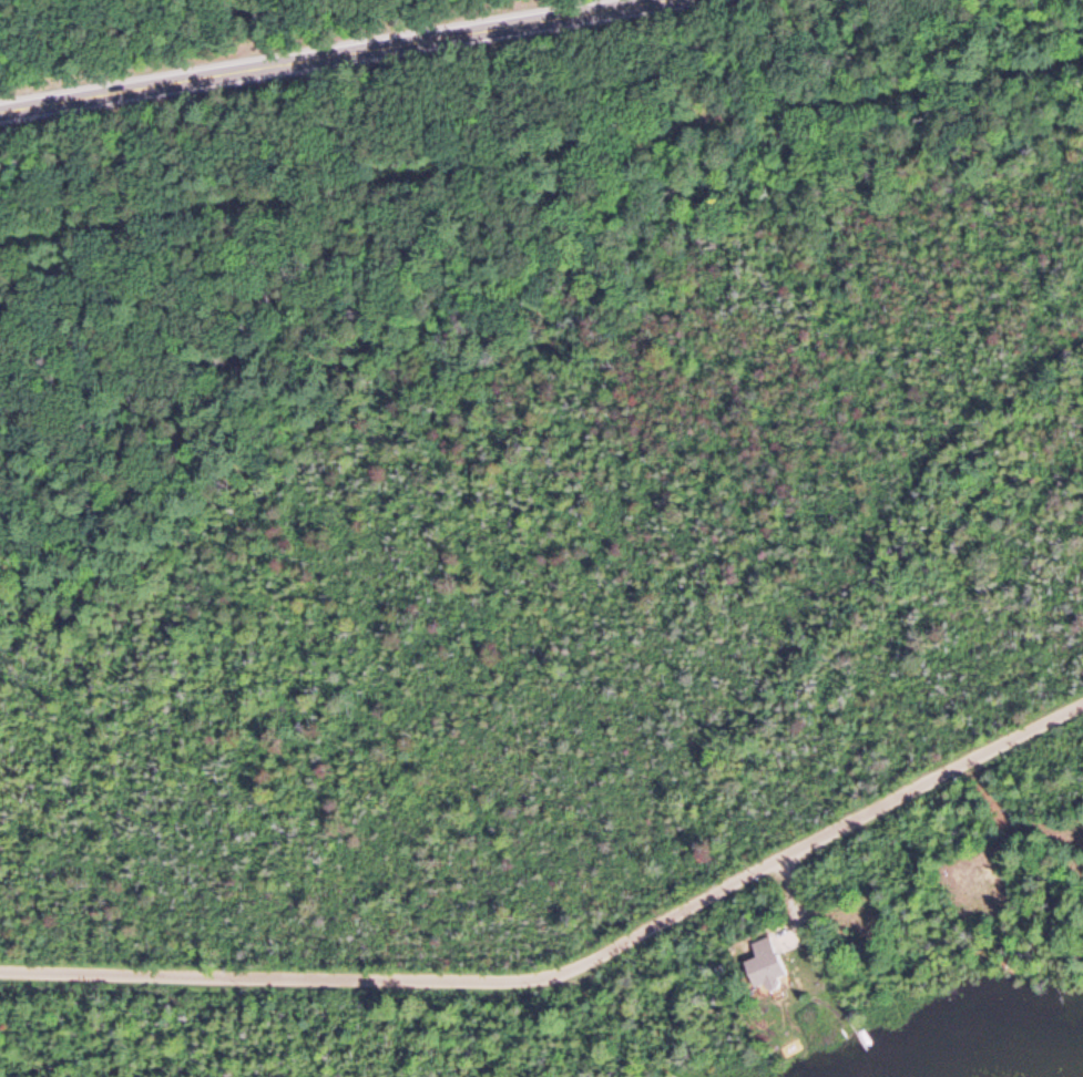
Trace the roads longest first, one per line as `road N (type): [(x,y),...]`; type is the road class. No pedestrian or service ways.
road 1 (residential): [(1082,701),(578,971),(531,984),(0,974)]
road 2 (secondary): [(672,0),(0,113)]

